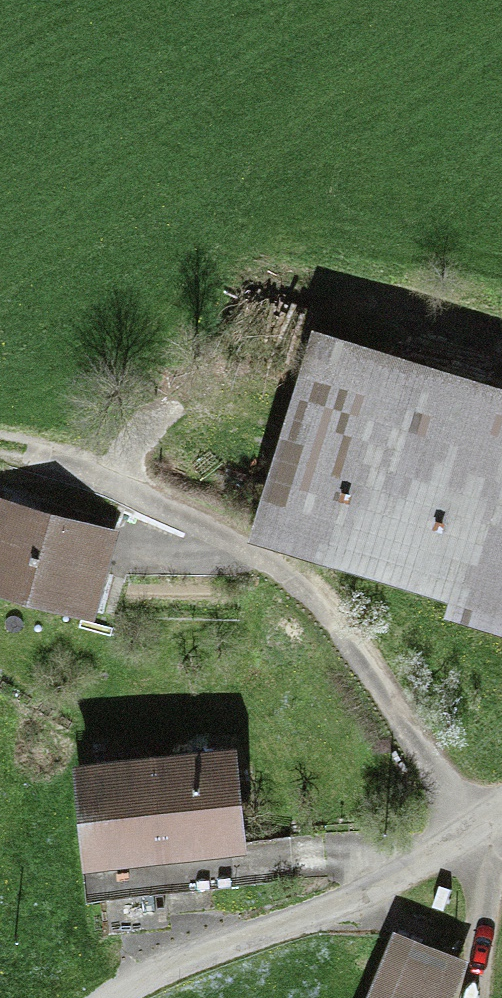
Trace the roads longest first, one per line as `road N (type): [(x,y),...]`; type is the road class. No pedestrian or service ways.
road 1 (track): [(252,383),(156,413),(109,494),(170,512),(280,570),(341,636),(470,833),(479,915),(469,997)]
road 2 (unclassified): [(120,997),(180,965),(383,888),(501,809)]

